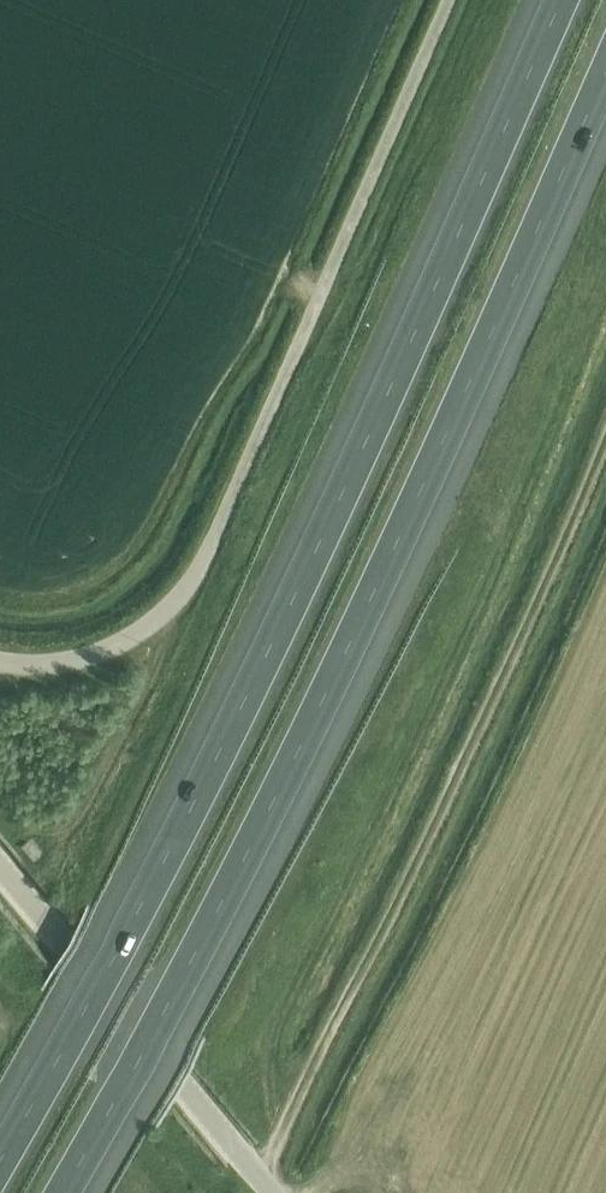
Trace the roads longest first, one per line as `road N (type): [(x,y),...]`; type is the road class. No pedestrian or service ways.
road 1 (motorway): [(562,0),(303,578),(154,879),(0,1161)]
road 2 (motorway): [(65,1192),(220,909),(365,613),(605,74)]
road 3 (unclassified): [(0,660),(58,665),(92,656),(145,631),(196,582),(451,0)]
road 4 (unclassified): [(0,870),(272,1192)]

